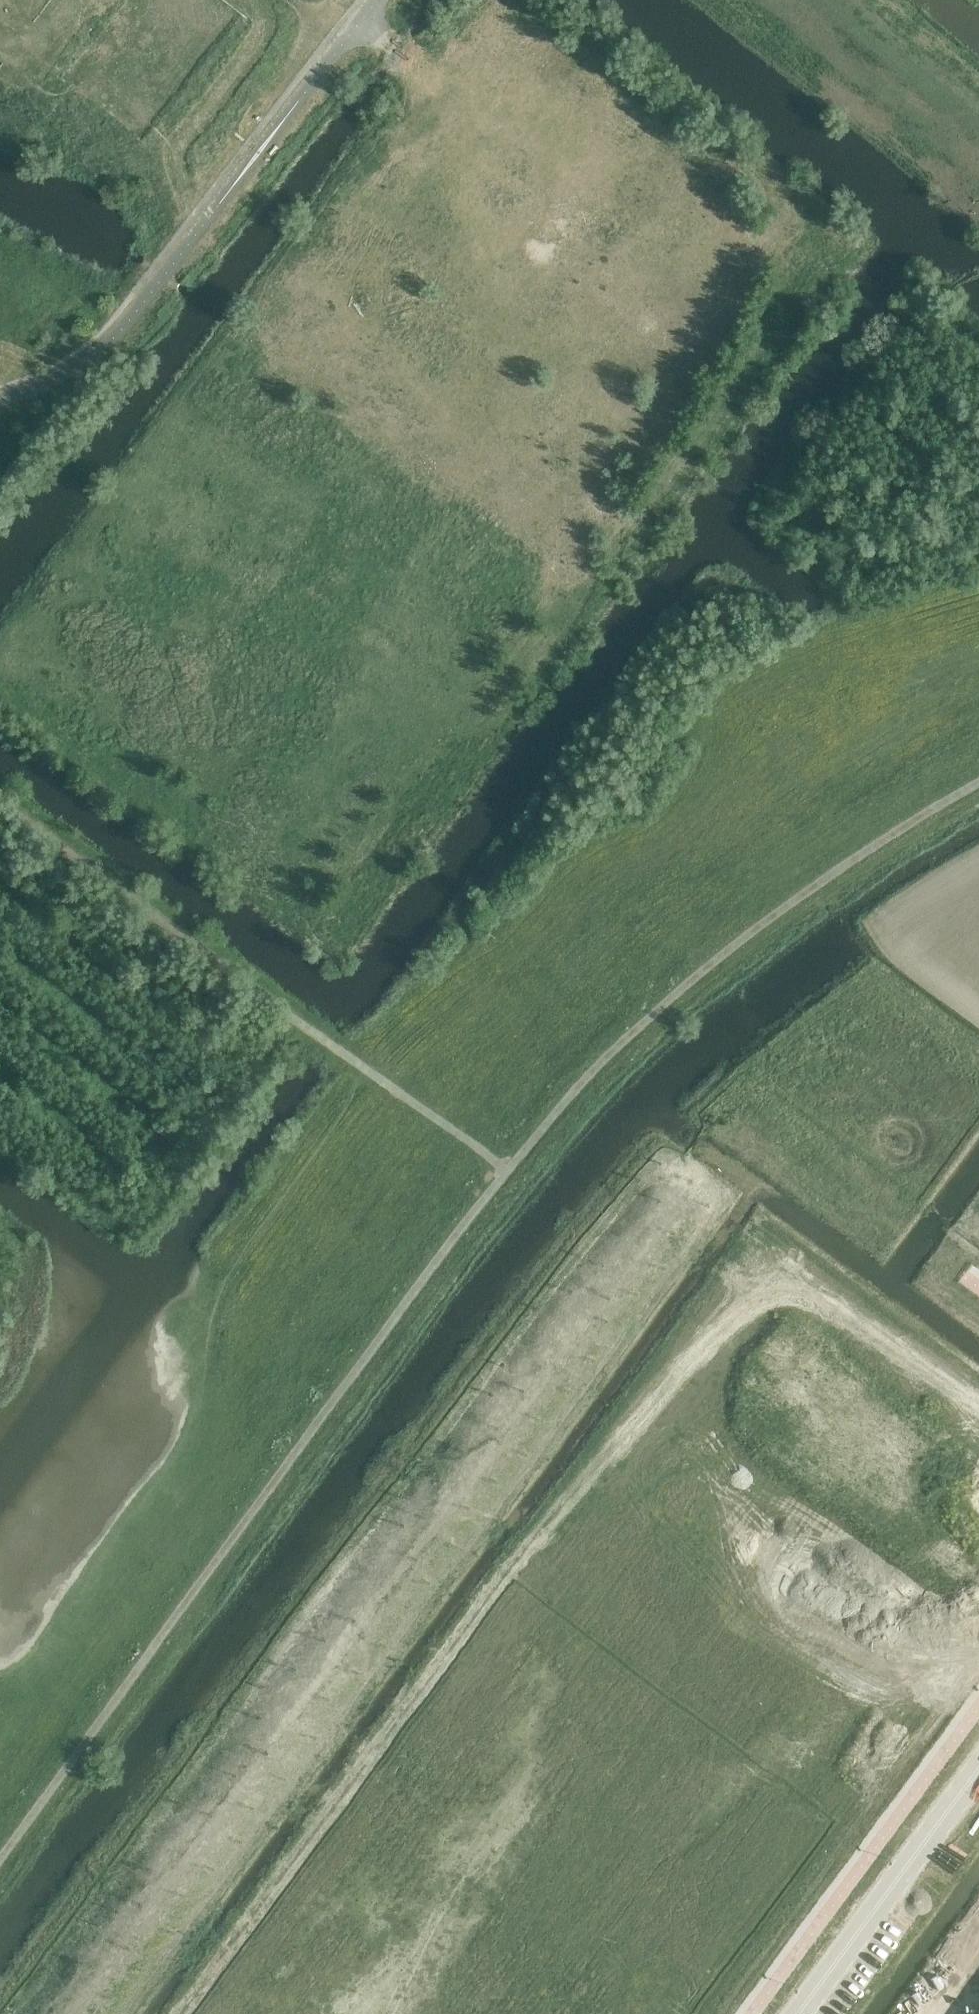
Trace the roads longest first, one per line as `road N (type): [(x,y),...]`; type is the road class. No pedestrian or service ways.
road 1 (track): [(0,1853),(506,1170)]
road 2 (track): [(506,1170),(611,1054),(710,963),(829,874),(978,780)]
road 3 (unclassified): [(797,2013),(978,1766)]

